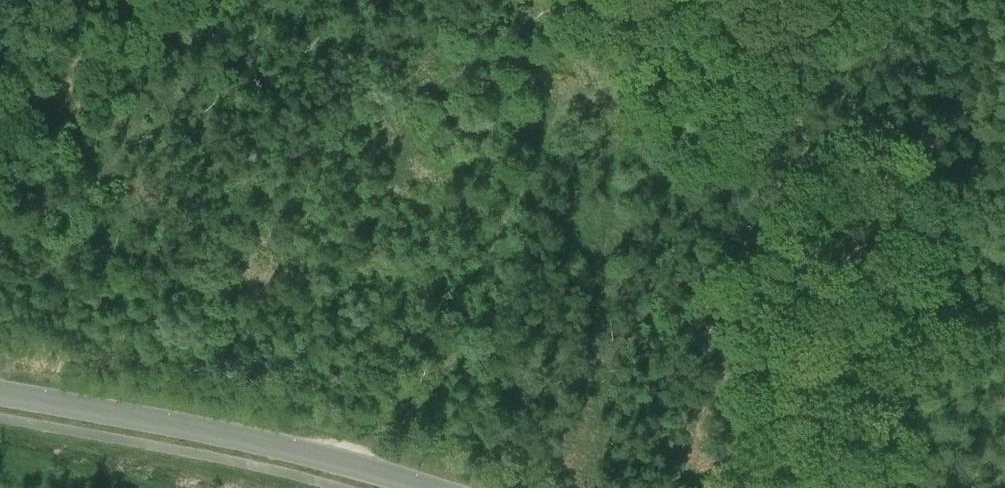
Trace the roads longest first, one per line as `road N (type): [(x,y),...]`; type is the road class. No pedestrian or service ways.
road 1 (track): [(1004,250),(941,290),(851,326),(766,291),(635,139),(596,110),(570,112)]
road 2 (track): [(289,449),(389,433),(436,396),(547,137),(570,112)]
road 3 (unclassified): [(423,487),(289,449),(0,390)]

